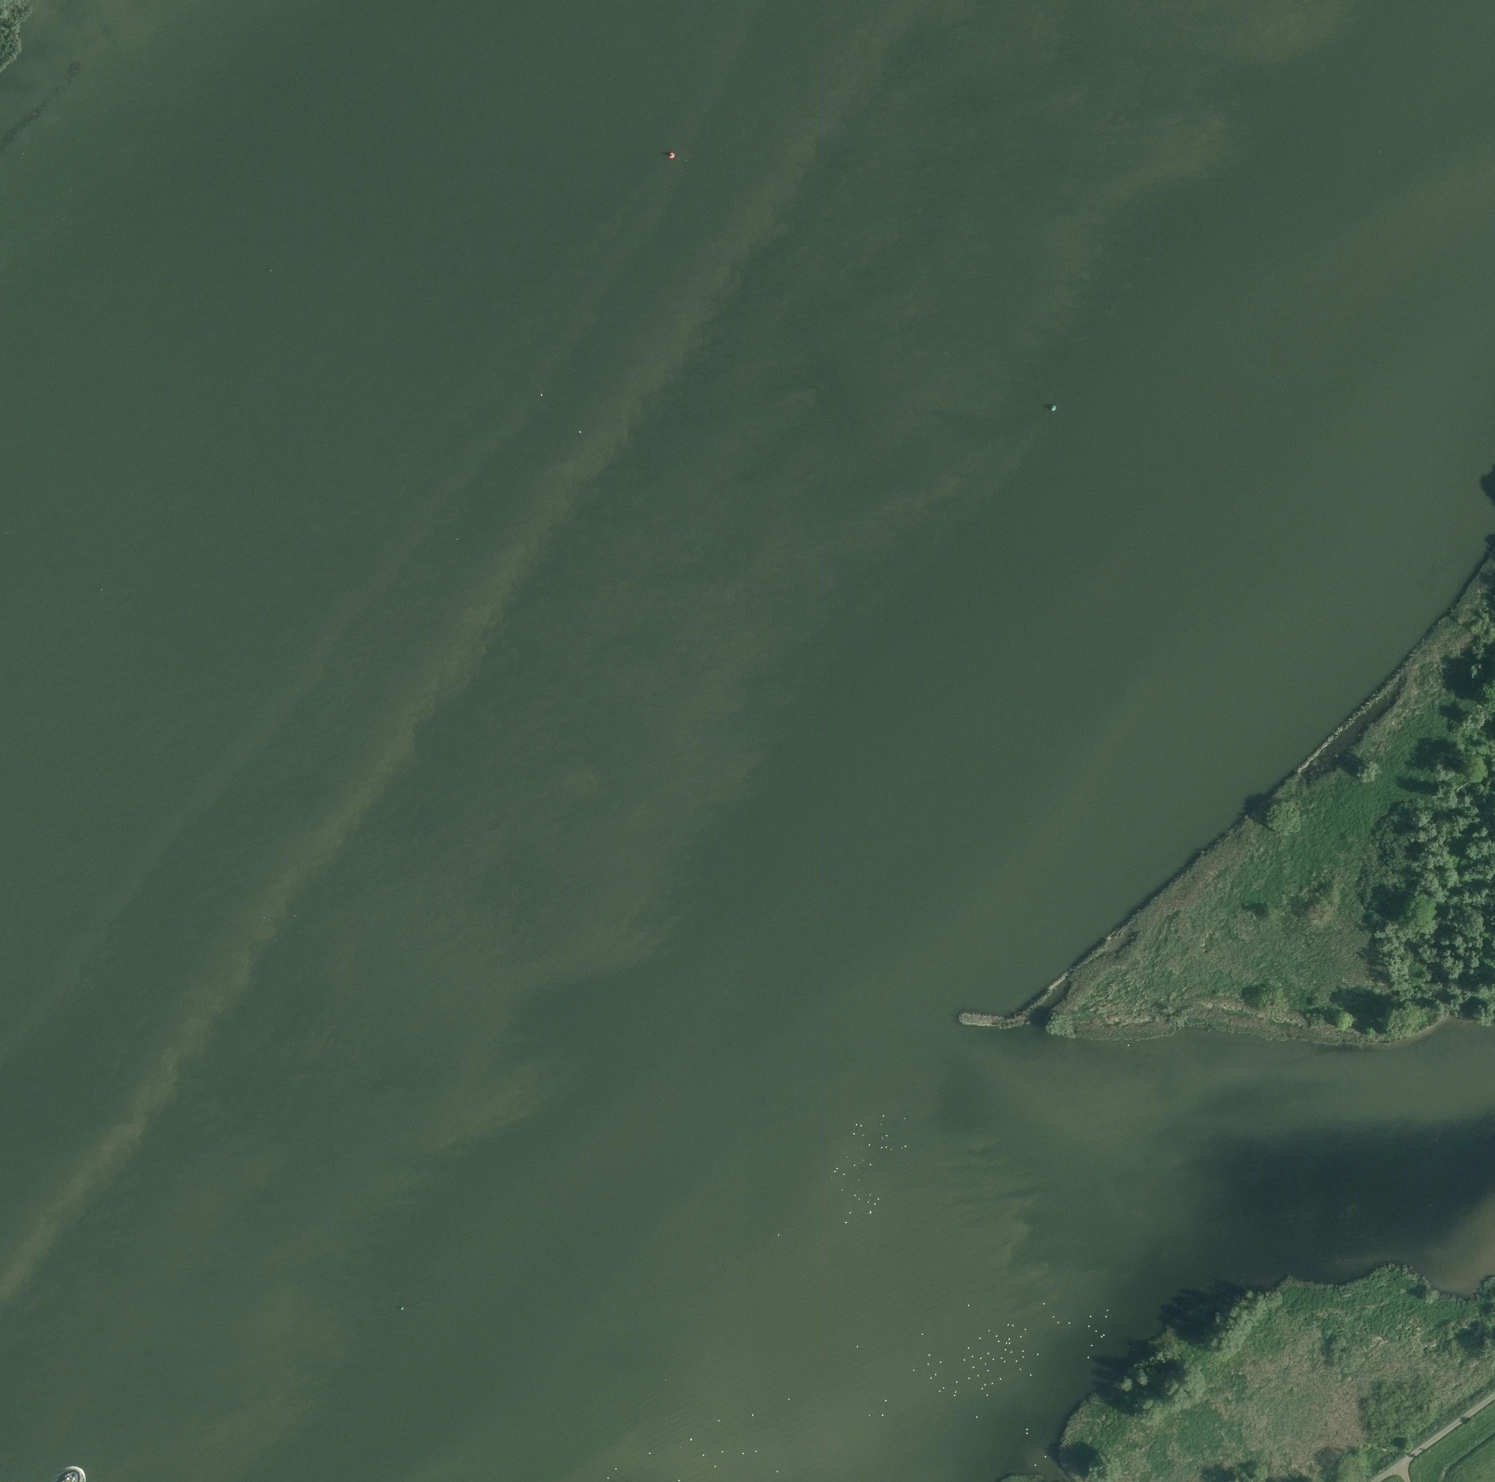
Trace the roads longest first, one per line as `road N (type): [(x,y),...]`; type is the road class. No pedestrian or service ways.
road 1 (unclassified): [(1377,1481),(1494,1397)]

